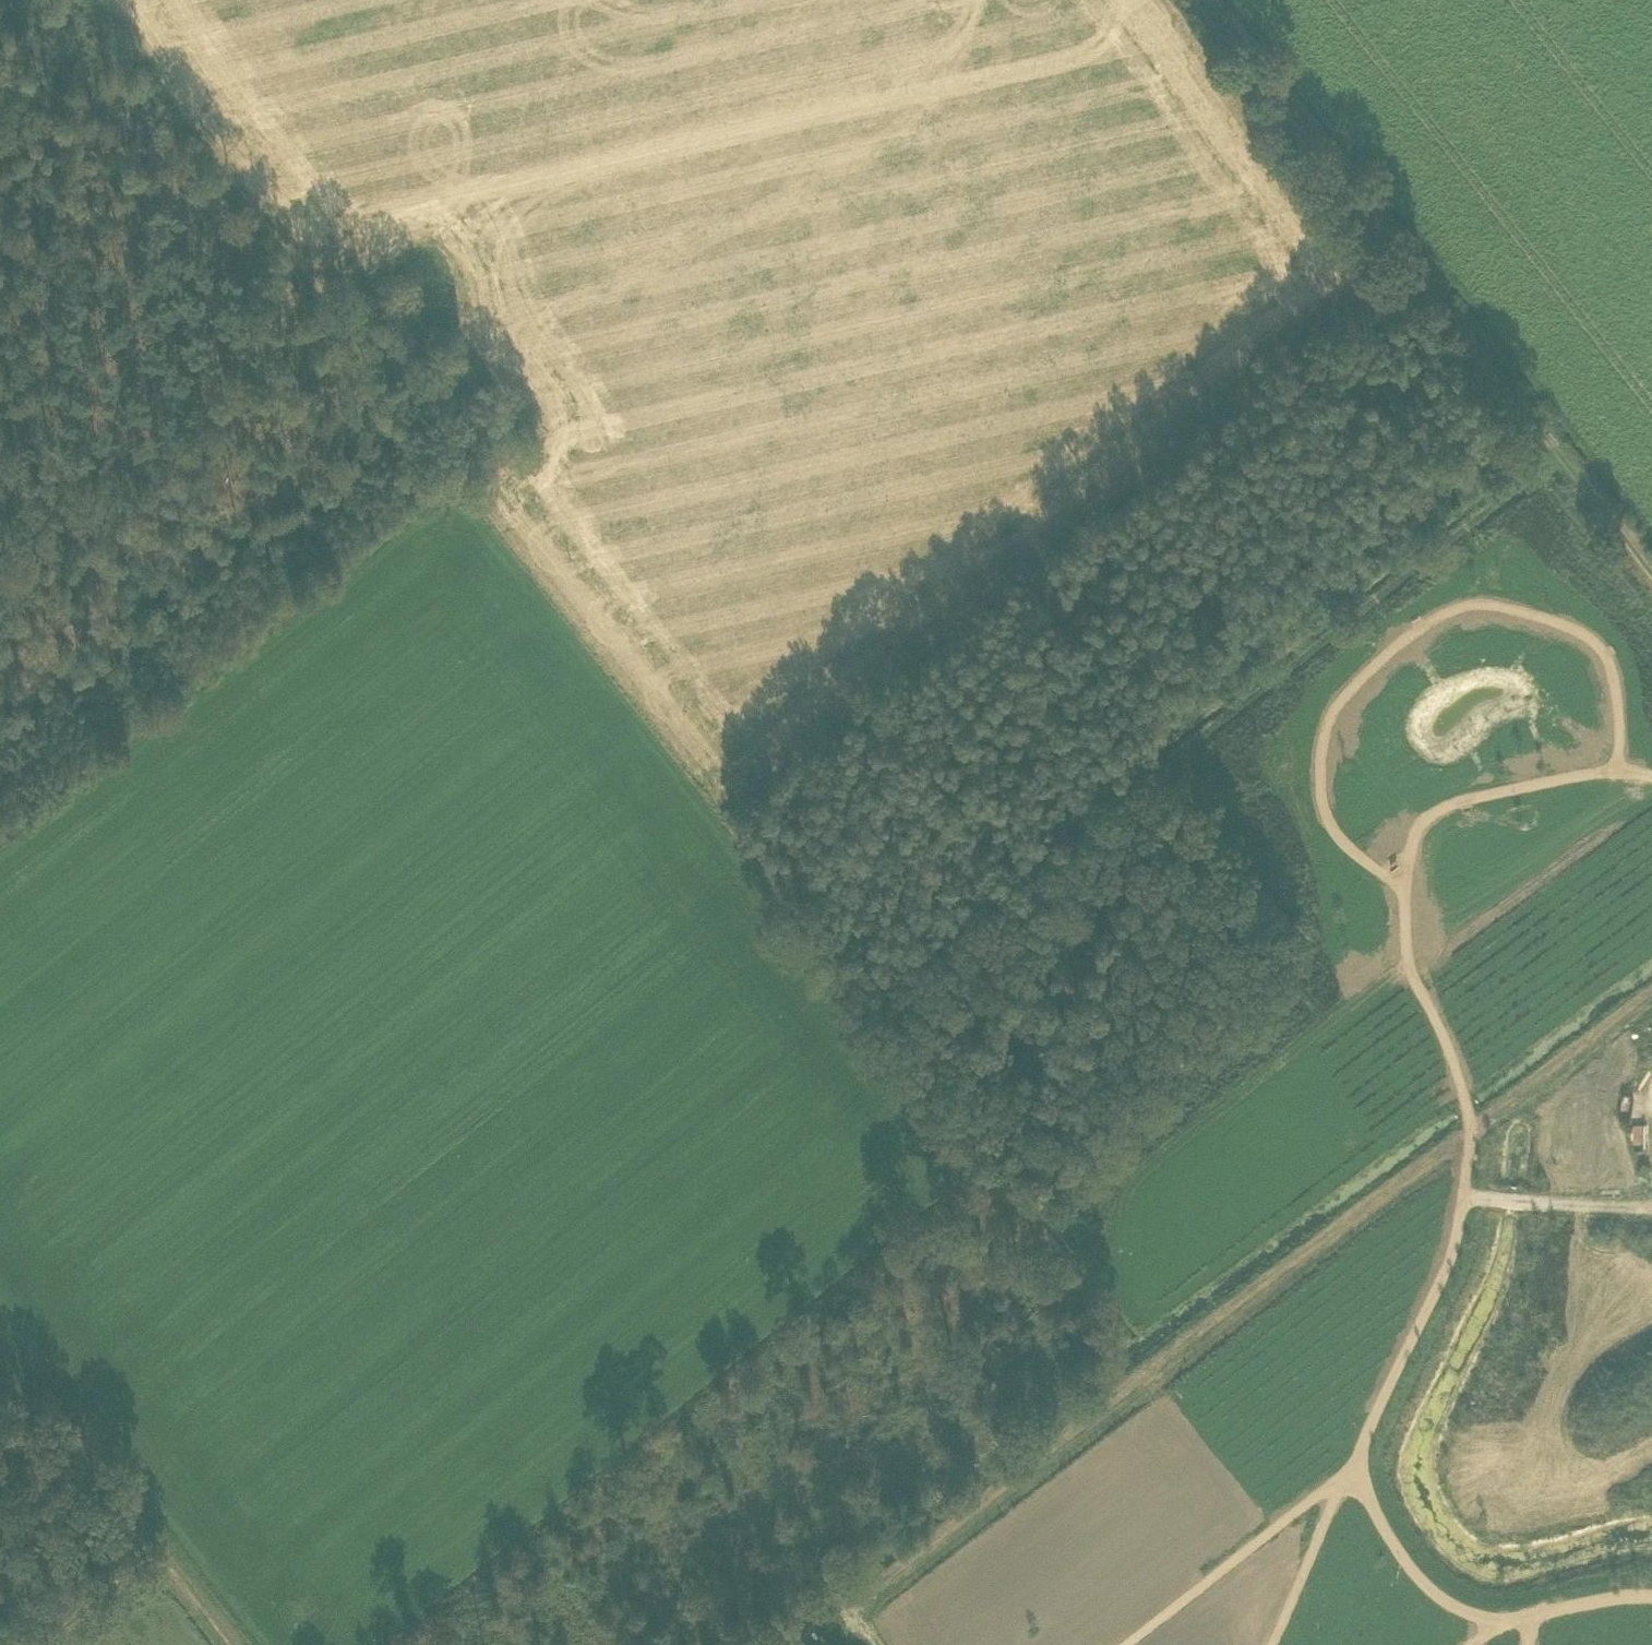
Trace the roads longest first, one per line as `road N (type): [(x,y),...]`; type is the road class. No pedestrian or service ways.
road 1 (track): [(1204,0),(1651,575)]
road 2 (track): [(230,1644),(0,1352)]

